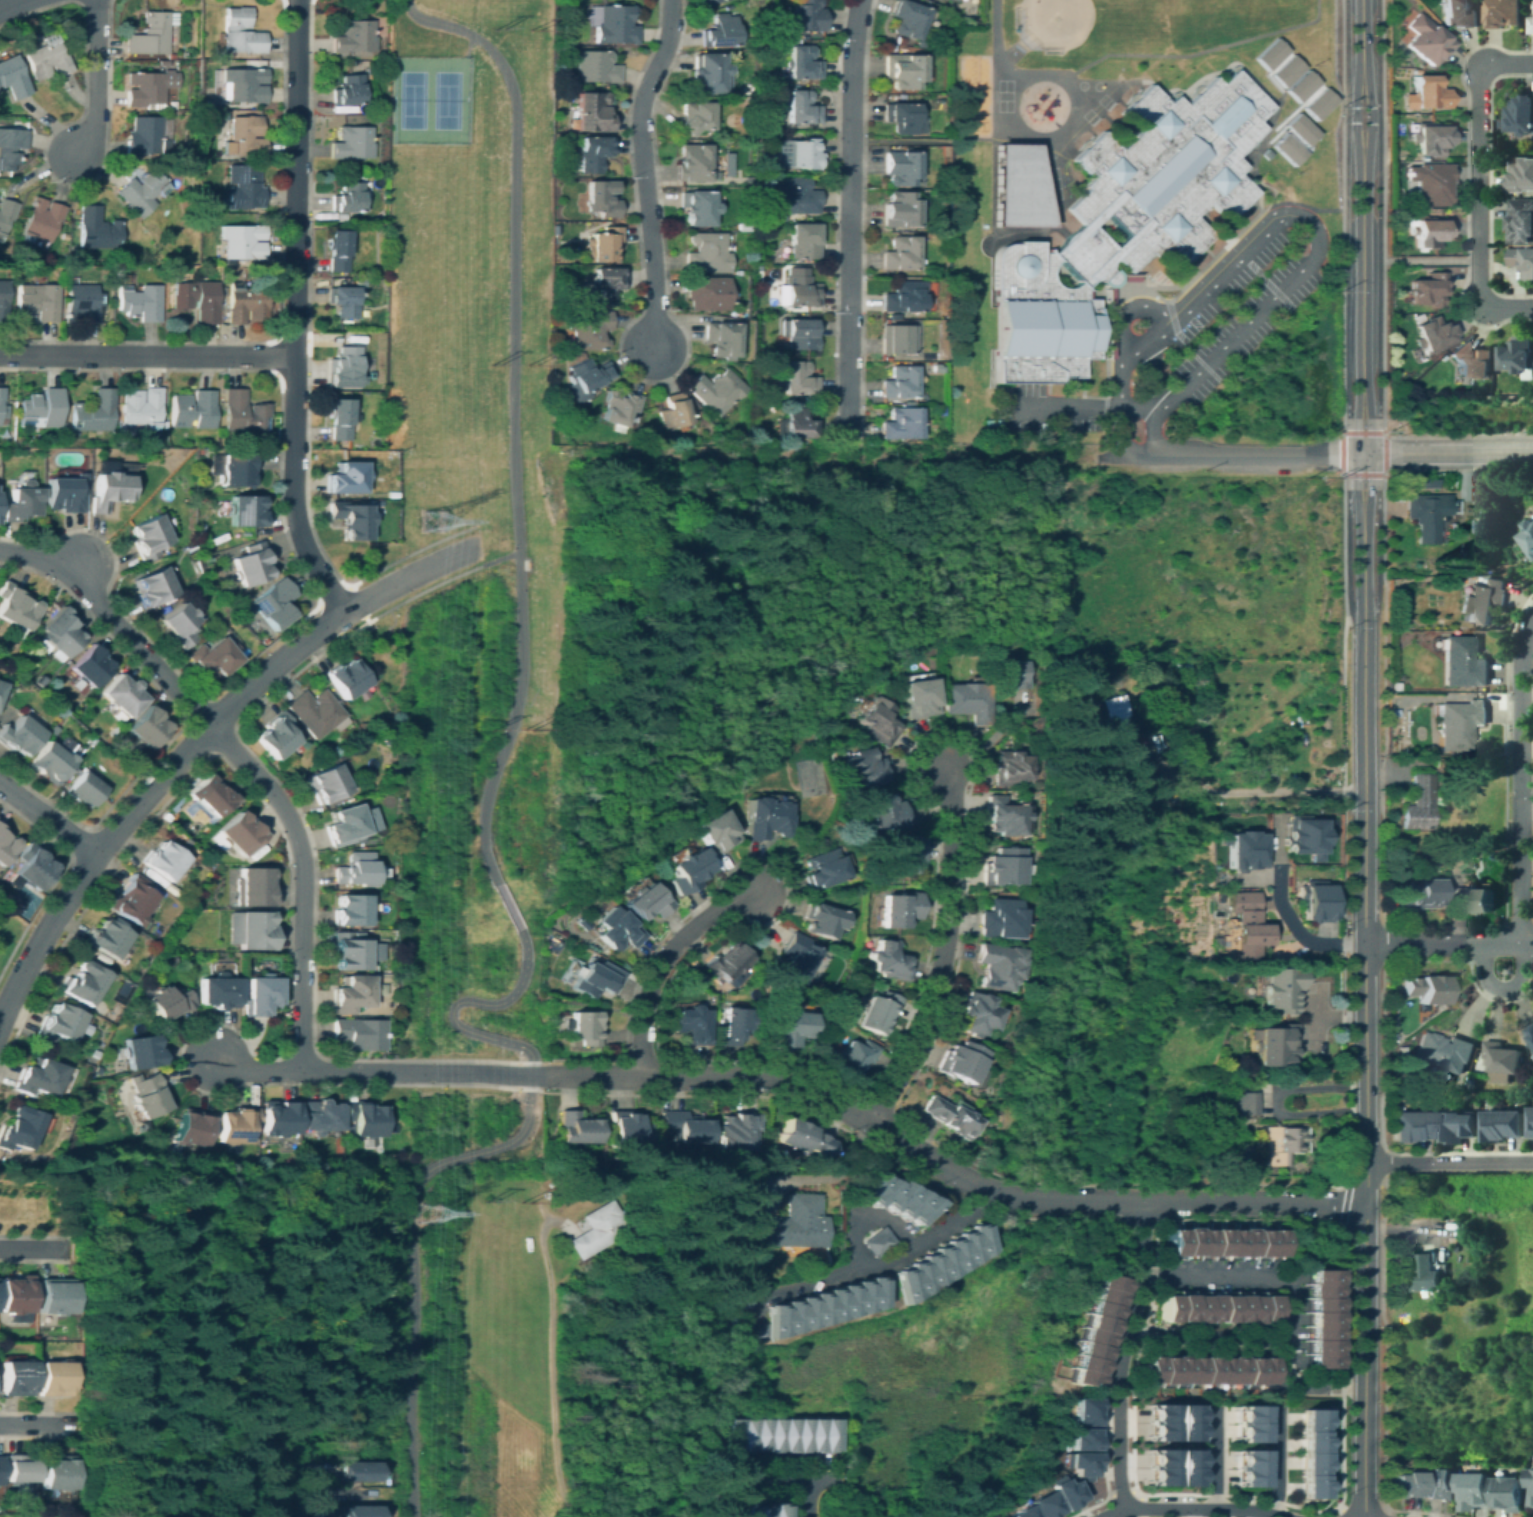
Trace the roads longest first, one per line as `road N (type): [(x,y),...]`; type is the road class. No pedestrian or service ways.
road 1 (residential): [(1367,1201),(1004,1195),(801,1084),(770,1078),(247,1070),(211,1056)]
road 2 (tertiary): [(0,1023),(99,854),(230,703),(369,595),(471,548)]
road 3 (residential): [(0,552),(74,576),(271,790),(301,866),(300,1070)]
road 4 (residential): [(296,0),(293,477),(305,546),(338,616)]
road 5 (tertiary): [(1367,1201),(1366,639)]
road 6 (residential): [(862,0),(853,61),(850,427)]
road 7 (residential): [(869,1123),(911,1053),(941,964),(948,807),(935,769)]
road 8 (residential): [(671,0),(671,34),(643,98),(641,127),(656,351)]
road 9 (residential): [(1522,943),(1520,666),(1532,620)]
road 10 (tertiary): [(1367,1516),(1367,1201)]
road 11 (residential): [(0,355),(294,356)]
road 12 (residential): [(1532,64),(1501,64),(1482,77),(1479,287),(1488,304)]
road 13 (residential): [(1129,1328),(1271,1340),(1295,1386),(1367,1388)]
road 14 (tertiary): [(1362,390),(1362,154)]
road 15 (residential): [(638,1076),(638,1024),(660,961),(718,906),(750,895)]
road 16 (tertiary): [(1355,453),(1136,455)]
road 17 (residential): [(1141,1275),(1282,1281),(1287,1326),(1277,1345)]
road 18 (residential): [(1120,1368),(1141,1275),(1141,1201)]
road 19 (residential): [(1367,1164),(1532,1162)]
road 20 (residential): [(1368,944),(1532,943)]
road 21 (tertiary): [(1532,453),(1369,453)]
road 22 (residential): [(81,154),(96,125),(99,0)]
road 23 (residential): [(1124,1508),(1120,1368)]
road 24 (tertiary): [(1366,639),(1361,513)]
road 25 (tertiary): [(1361,513),(1369,488),(1362,390)]
road 26 (tertiary): [(1362,390),(1355,418),(1361,513)]
road 27 (residential): [(0,783),(99,854)]

